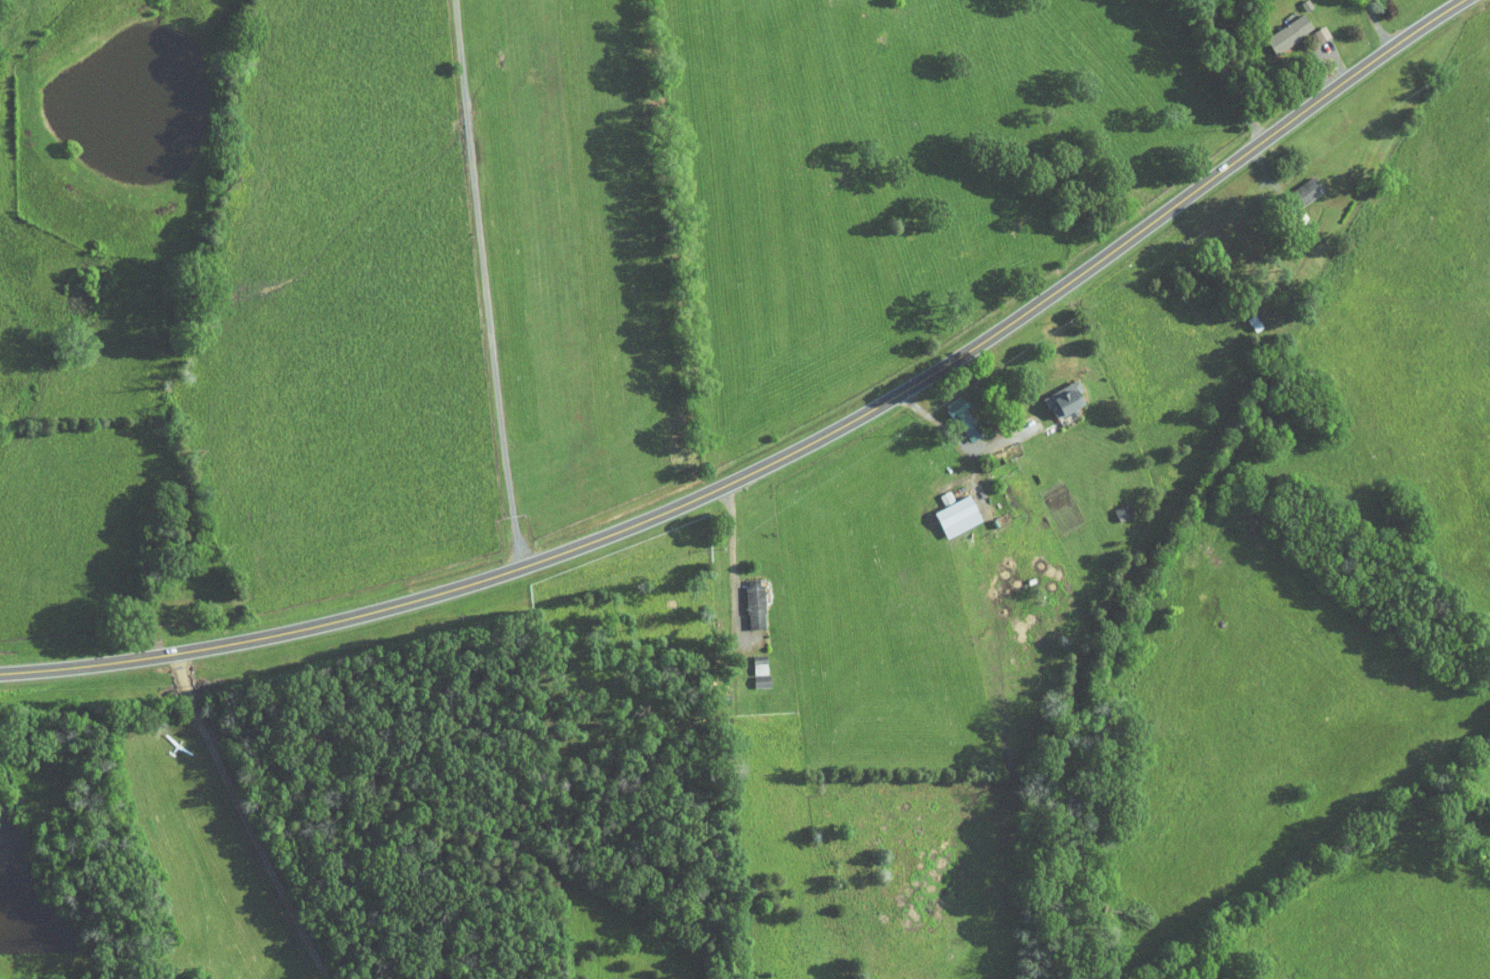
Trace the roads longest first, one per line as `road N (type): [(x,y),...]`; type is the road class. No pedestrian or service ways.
road 1 (secondary): [(1466,0),(961,357),(715,492),(465,587),(165,647),(0,668)]

